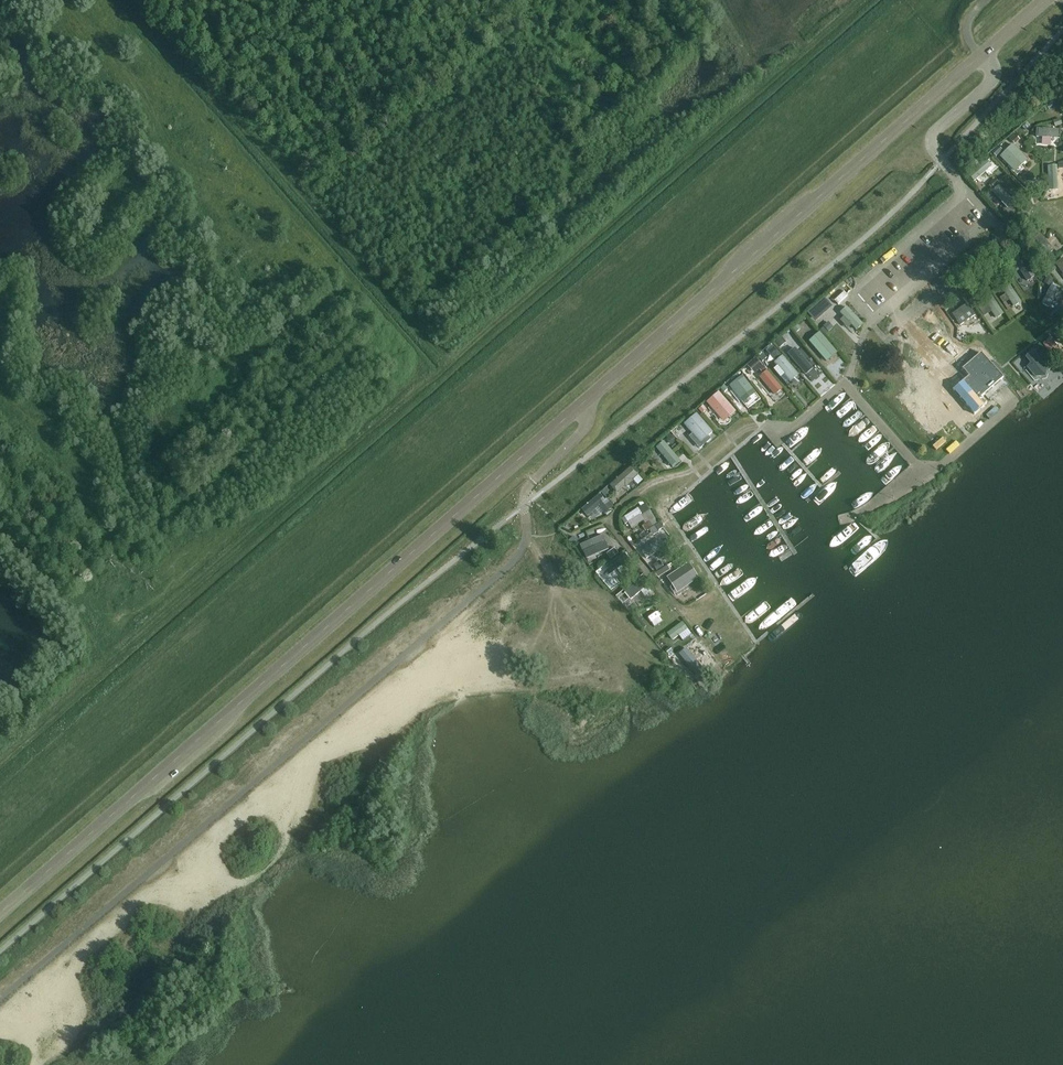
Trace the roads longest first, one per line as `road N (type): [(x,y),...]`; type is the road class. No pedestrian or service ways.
road 1 (tertiary): [(0,912),(1045,0)]
road 2 (track): [(865,0),(104,663)]
road 3 (track): [(451,364),(128,0)]

